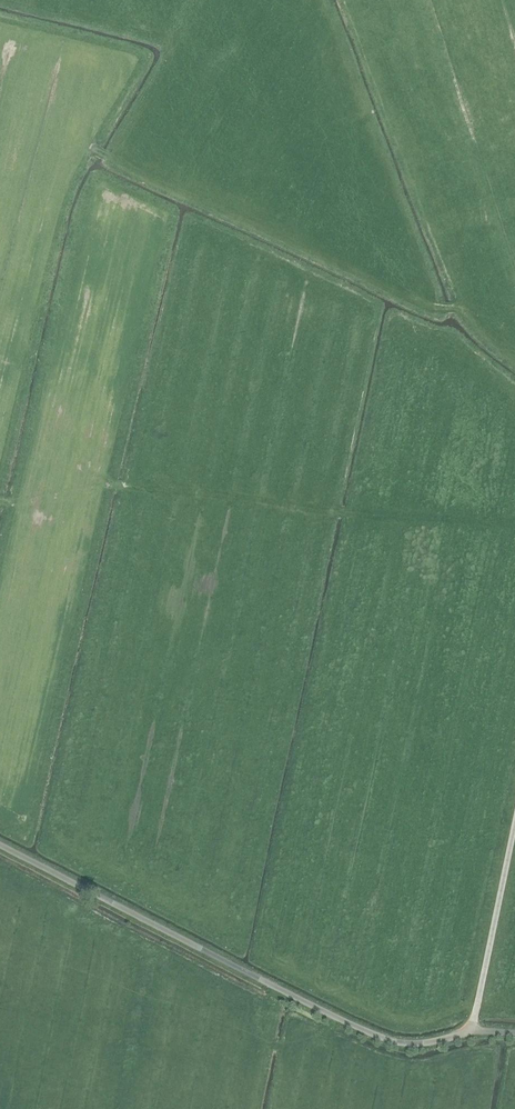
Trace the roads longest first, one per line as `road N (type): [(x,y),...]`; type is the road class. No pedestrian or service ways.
road 1 (unclassified): [(471,1031),(411,1044),(364,1031),(0,846)]

